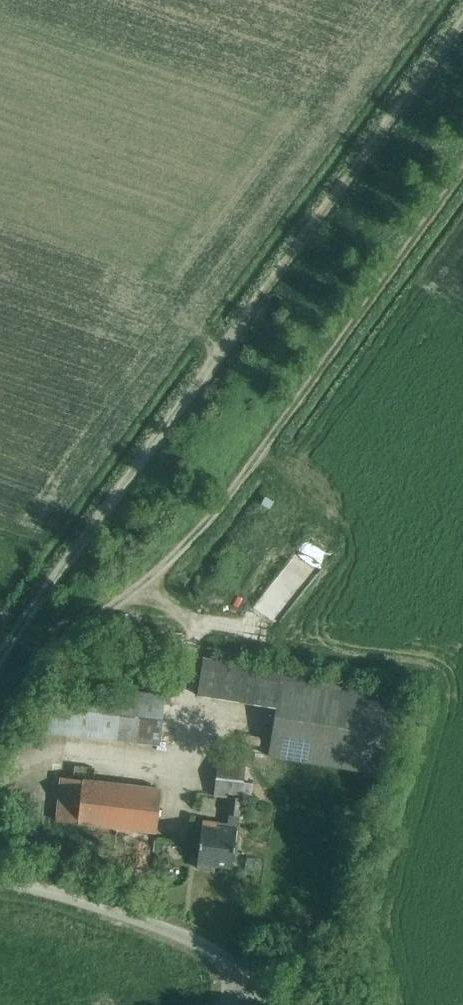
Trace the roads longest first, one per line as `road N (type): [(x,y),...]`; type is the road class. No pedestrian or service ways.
road 1 (track): [(0,656),(66,550),(462,6)]
road 2 (track): [(462,147),(163,565),(89,625),(0,717)]
road 3 (unclassified): [(247,976),(181,932),(0,881)]

